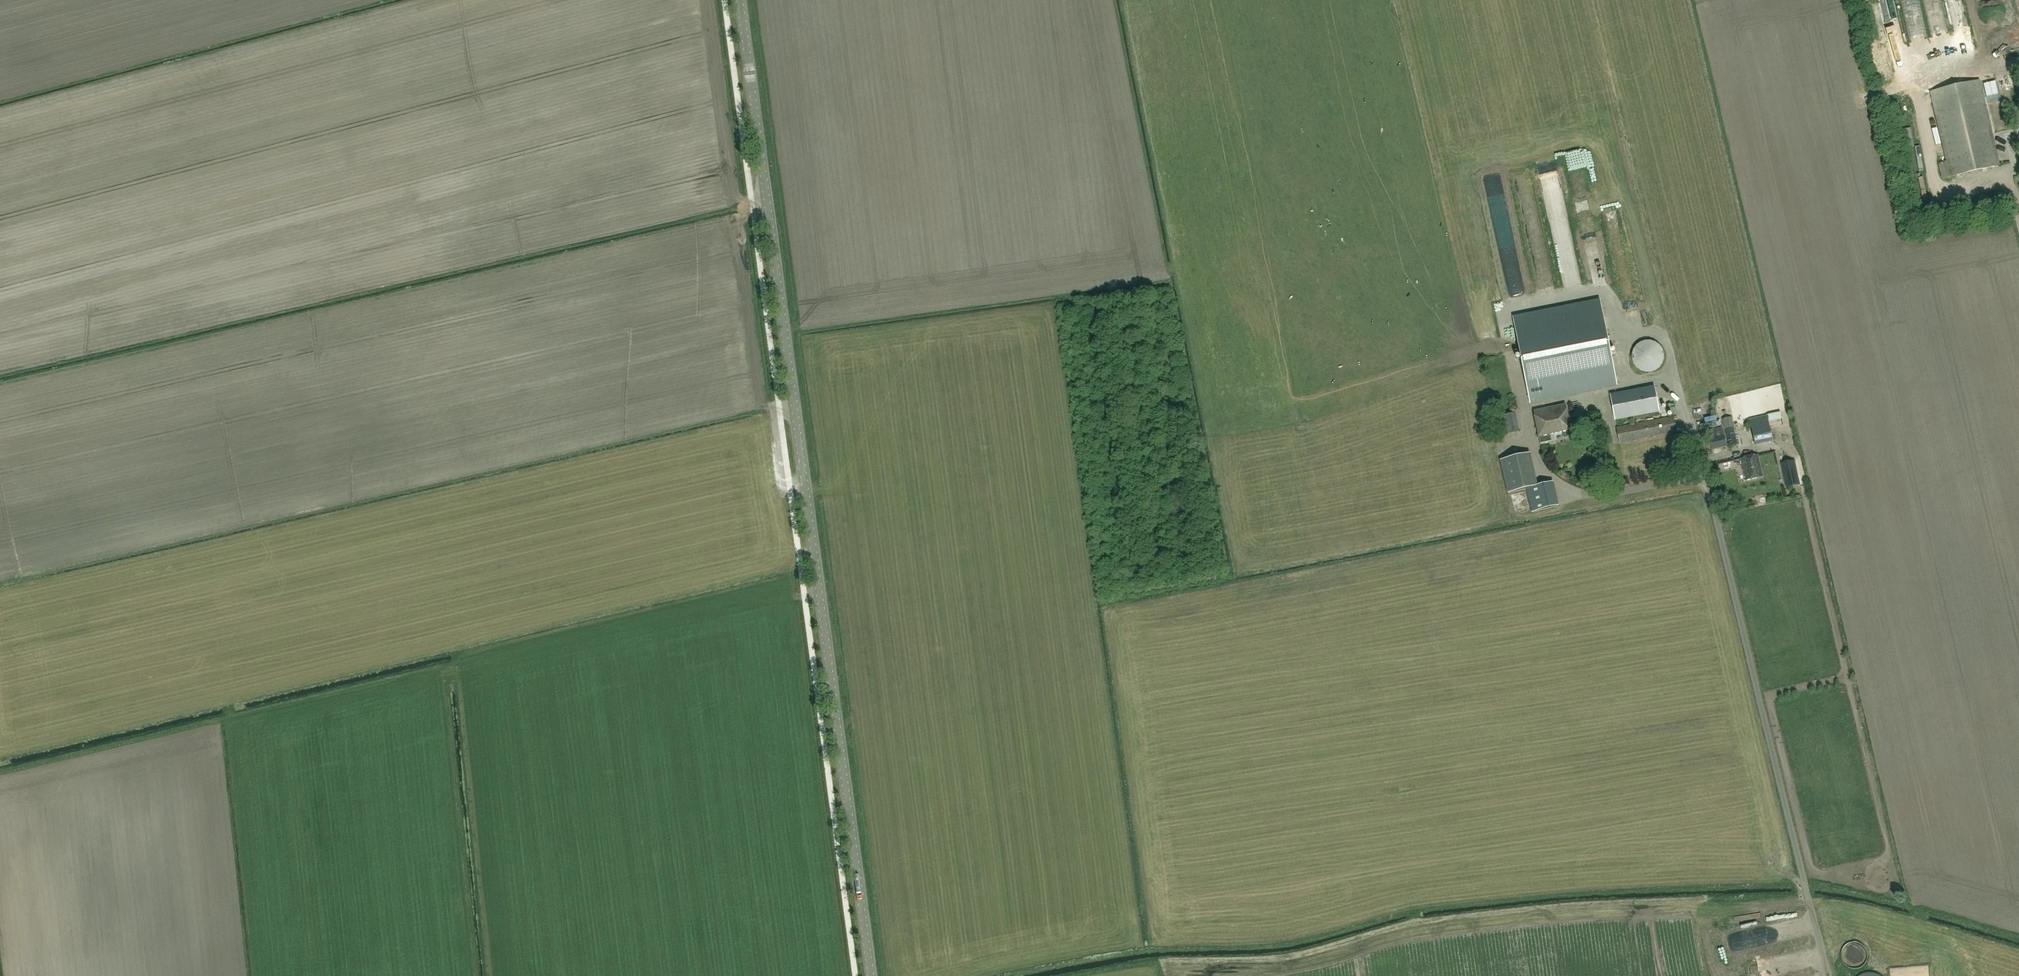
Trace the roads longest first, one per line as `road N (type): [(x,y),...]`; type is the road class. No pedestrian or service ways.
road 1 (tertiary): [(870,975),(739,0)]

